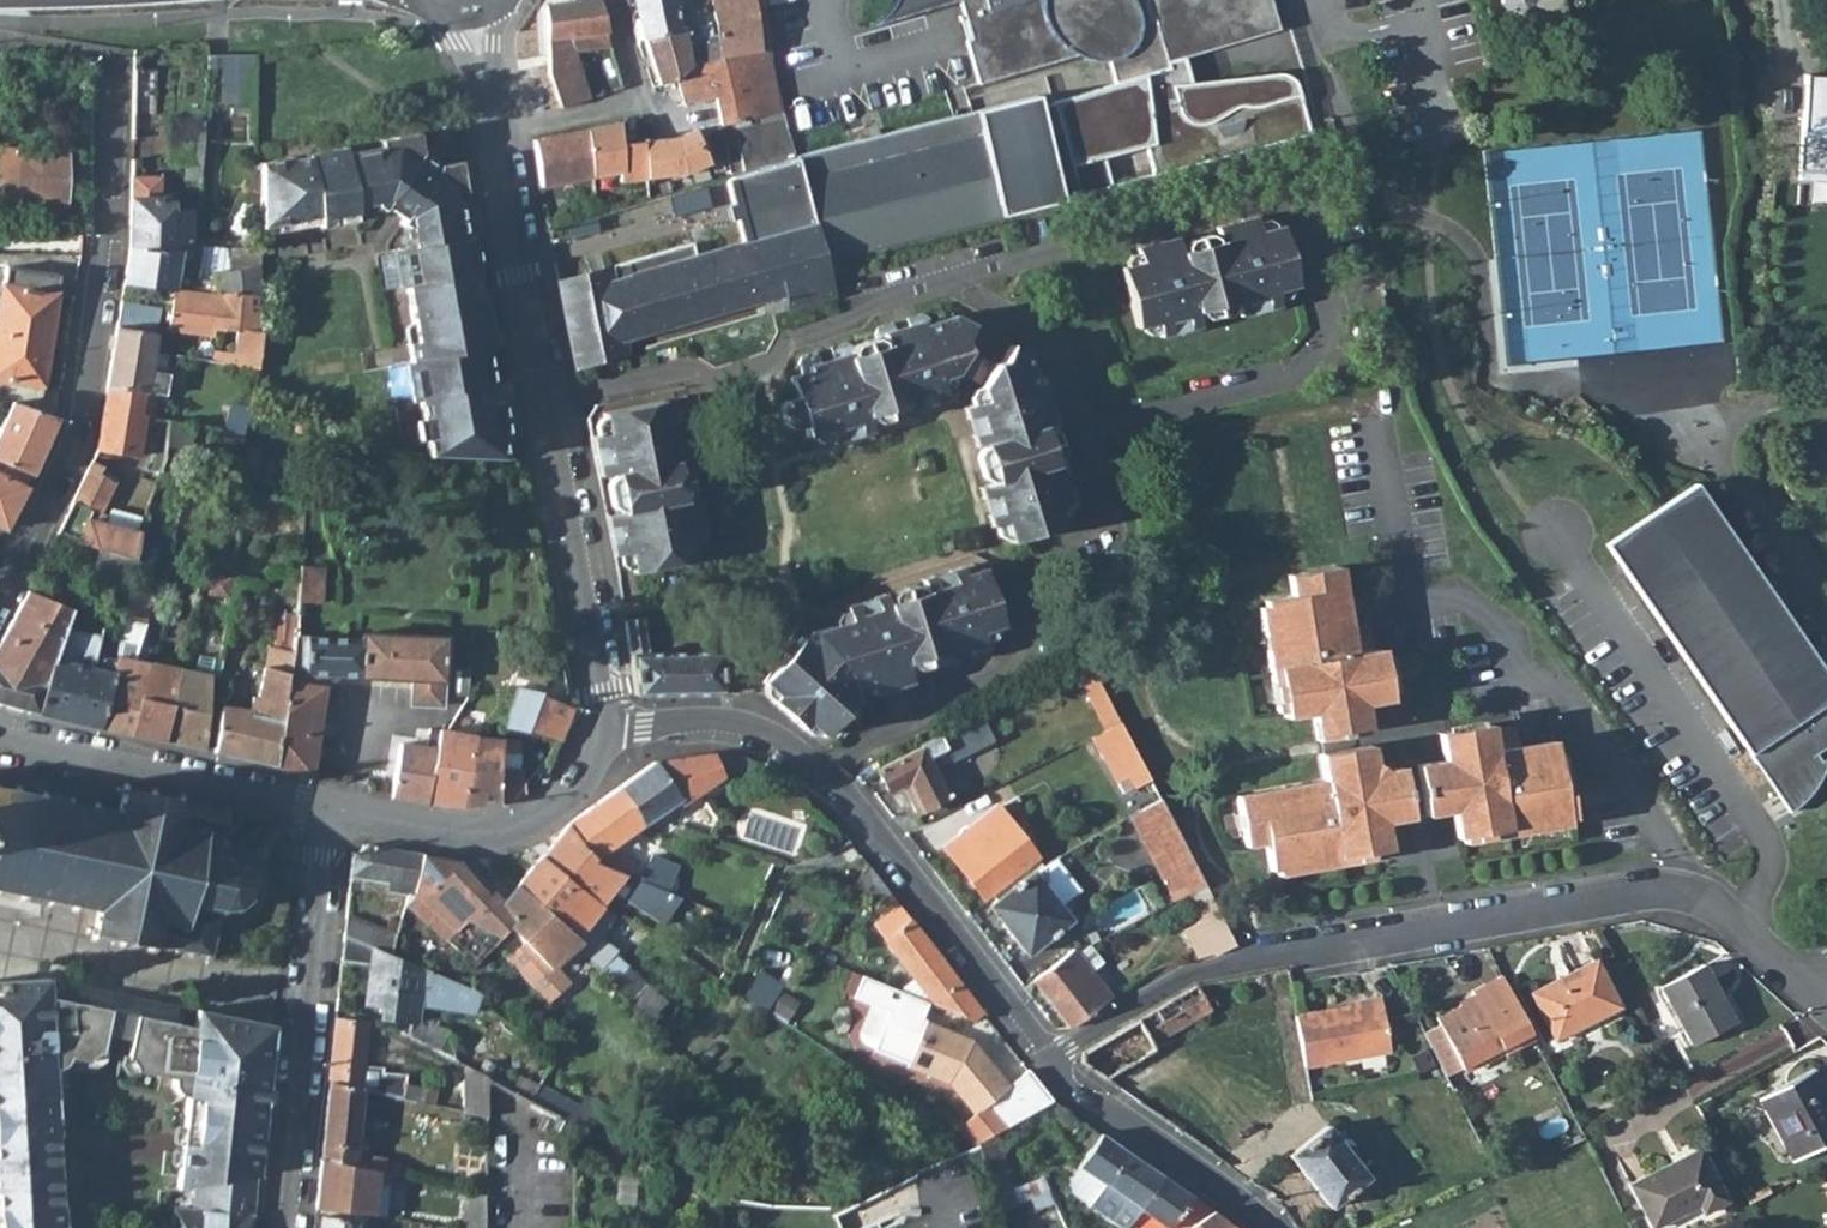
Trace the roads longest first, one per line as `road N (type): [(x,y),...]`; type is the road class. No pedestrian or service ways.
road 1 (residential): [(1051,1057),(1187,978),(1268,952),(1669,887),(1724,908),(1819,996)]
road 2 (residential): [(974,295),(1070,244),(1267,193),(1303,207),(1337,329),(1294,378),(1082,429)]
road 3 (residential): [(0,586),(72,439),(82,400),(106,226),(110,51)]
road 4 (residential): [(1082,429),(1102,504),(1079,537),(1036,553),(1012,599),(1021,636),(998,670),(963,683),(928,718),(861,741),(831,780)]
road 5 (residential): [(546,397),(692,370),(714,381),(774,361),(787,340),(848,320),(864,298),(942,283),(974,295)]
road 6 (residential): [(323,811),(278,1227)]
road 7 (residential): [(1051,1057),(831,780)]
road 8 (residential): [(546,397),(608,706),(603,735)]
road 9 (residential): [(323,811),(0,733)]
road 10 (residential): [(603,735),(587,778),(517,826),(476,836),(323,811)]
road 11 (residential): [(485,92),(546,397)]
road 12 (residential): [(1271,1227),(1071,1084),(1051,1057)]
road 13 (residential): [(831,780),(774,738),(727,727),(603,735)]
road 14 (residential): [(974,295),(1052,337),(1082,429)]

